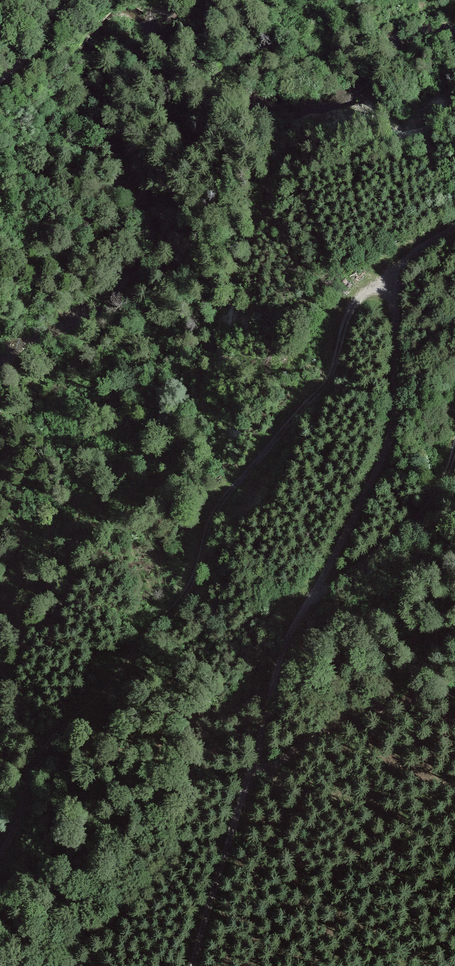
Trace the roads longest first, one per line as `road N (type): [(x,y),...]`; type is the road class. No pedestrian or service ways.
road 1 (track): [(396,294),(359,299),(324,385),(216,512),(190,589),(136,644),(113,689),(42,755),(0,858)]
road 2 (track): [(313,596),(393,433),(400,277),(417,252),(454,229)]
road 3 (track): [(193,965),(282,657),(313,596)]
road 4 (track): [(454,455),(422,517),(313,596)]

